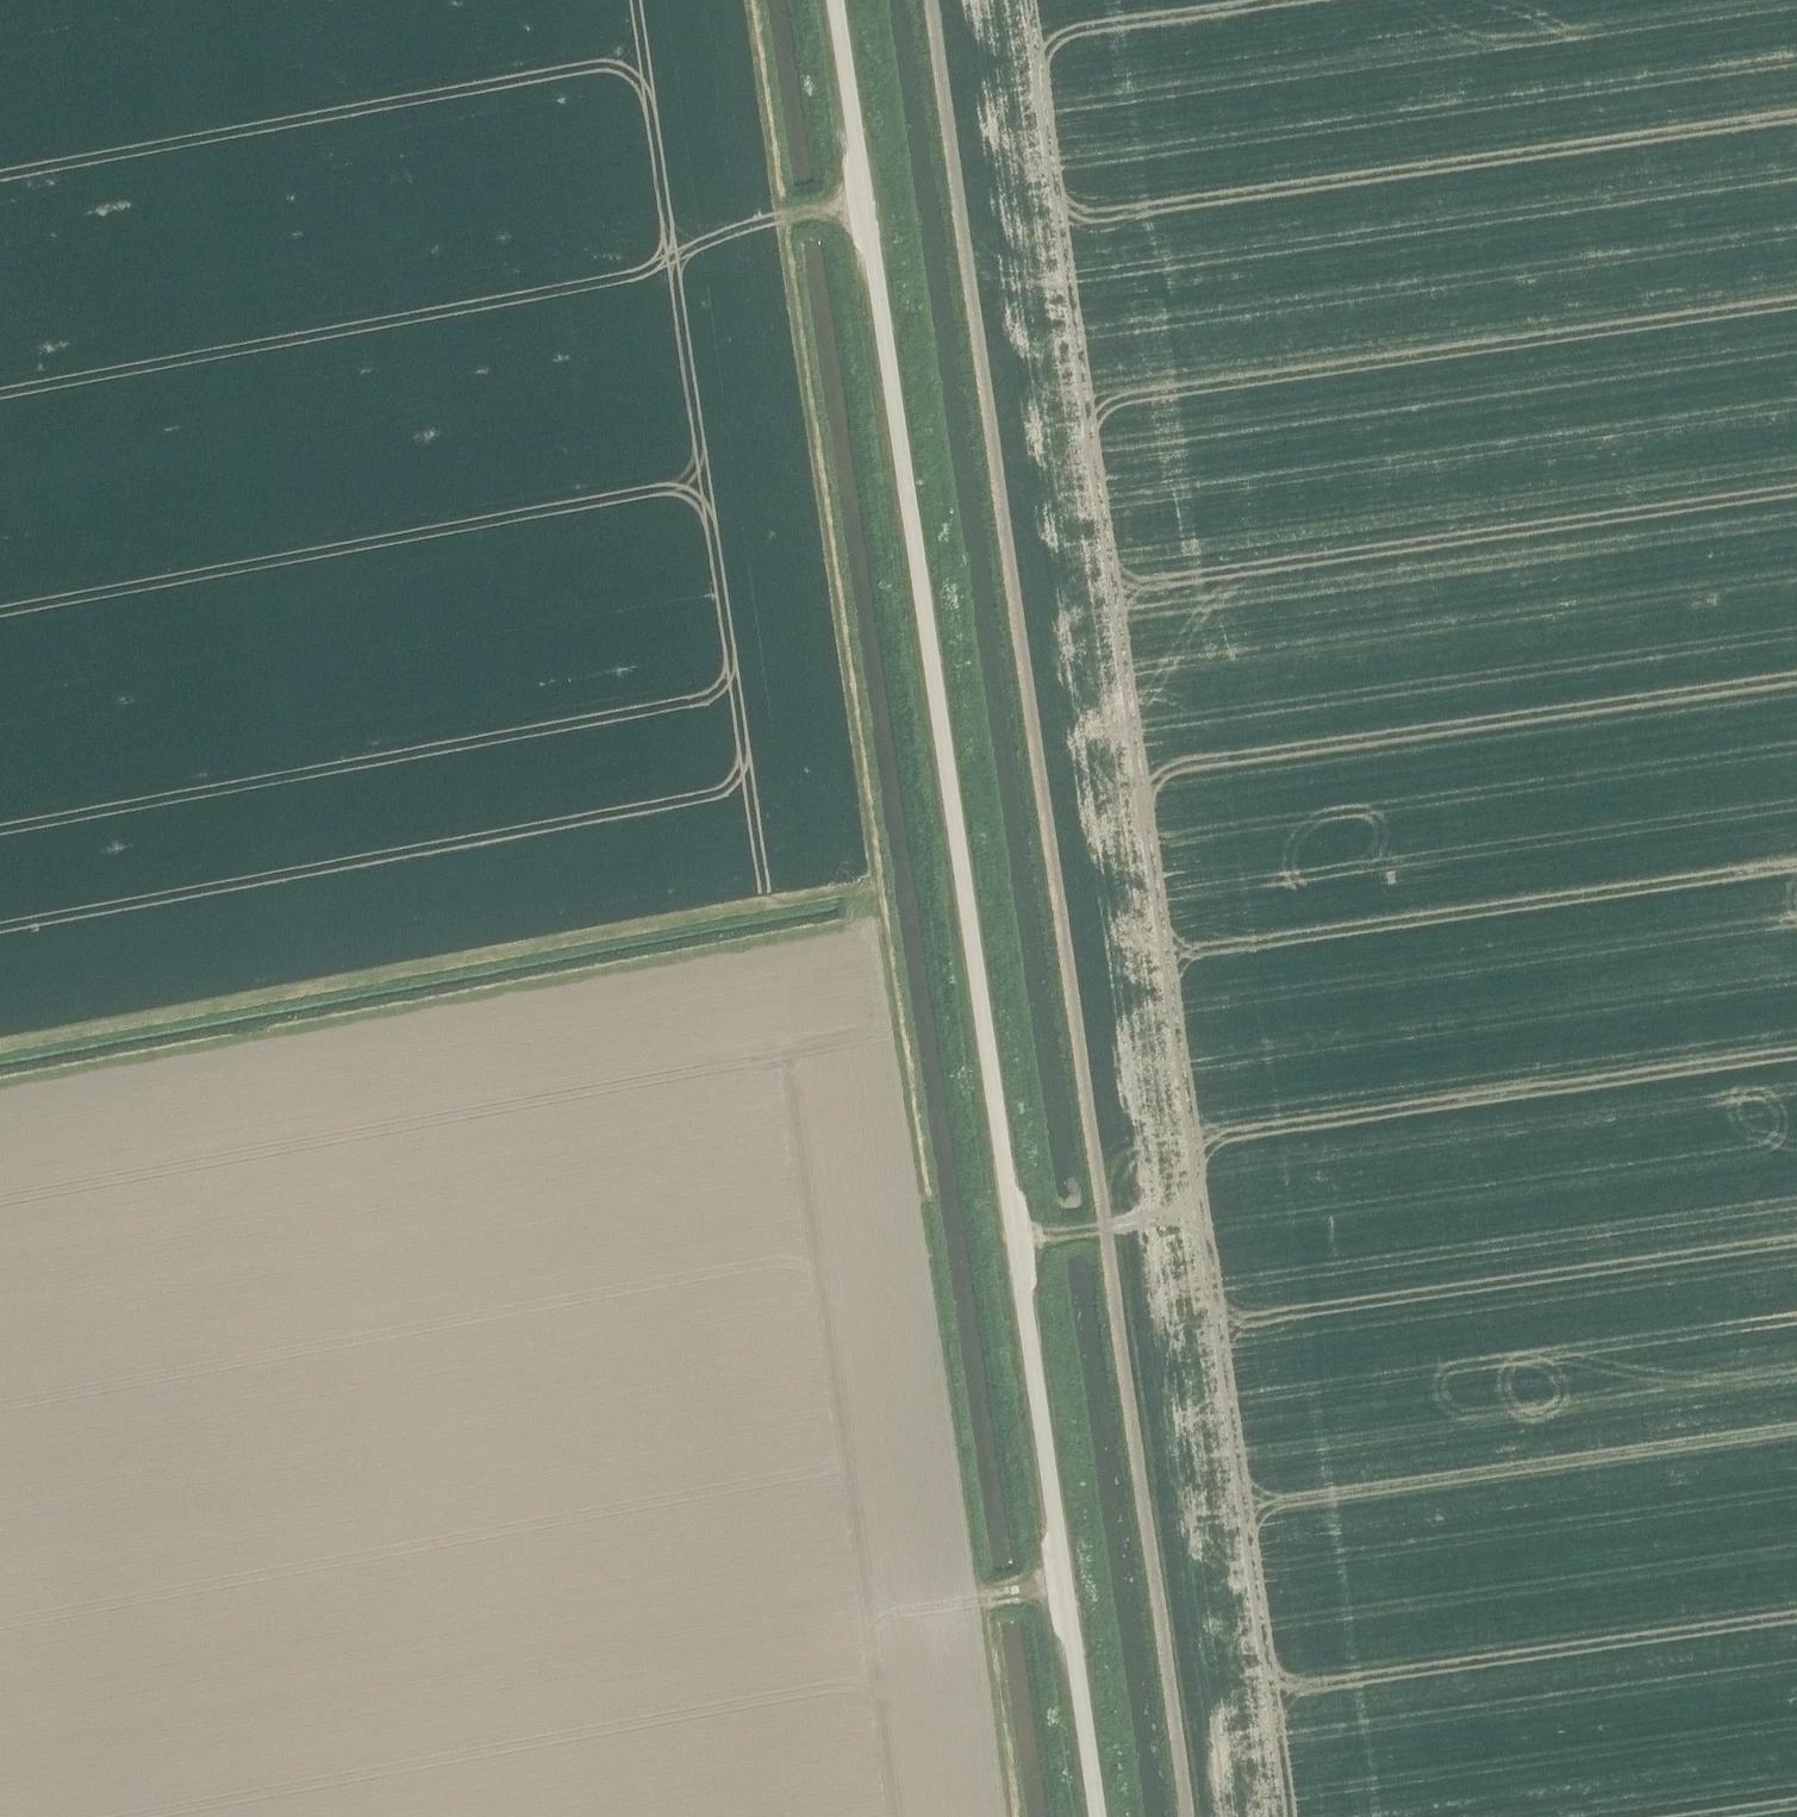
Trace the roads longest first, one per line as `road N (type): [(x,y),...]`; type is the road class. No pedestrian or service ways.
road 1 (unclassified): [(1093,1816),(831,0)]

